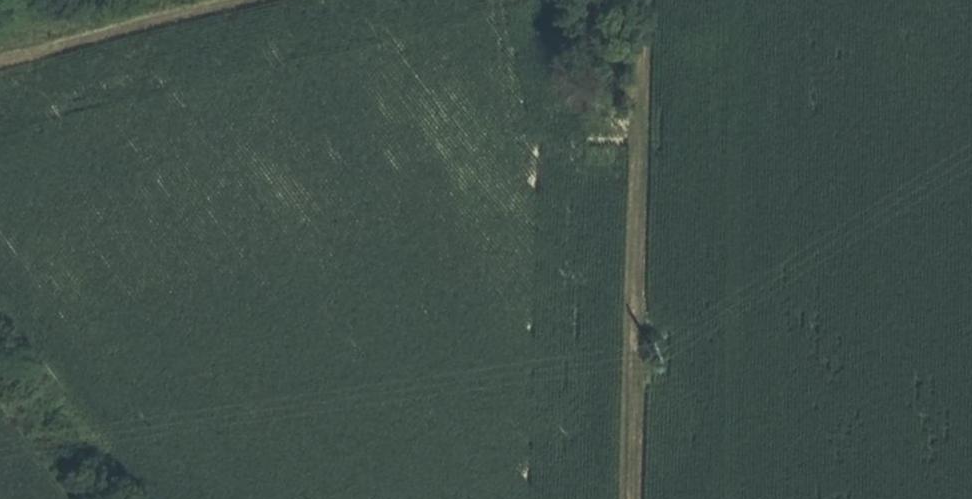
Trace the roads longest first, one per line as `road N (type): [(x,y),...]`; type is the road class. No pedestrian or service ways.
road 1 (track): [(641,0),(634,498)]
road 2 (track): [(0,61),(247,0)]

